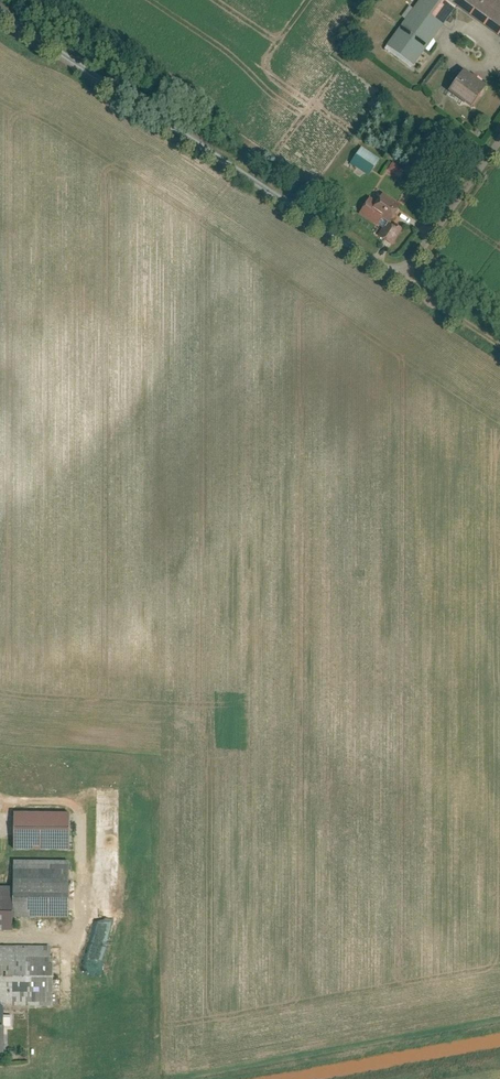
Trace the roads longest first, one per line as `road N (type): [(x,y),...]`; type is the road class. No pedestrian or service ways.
road 1 (unclassified): [(499,122),(414,245),(398,260),(374,260),(0,13)]
road 2 (track): [(398,260),(432,301),(499,346)]

